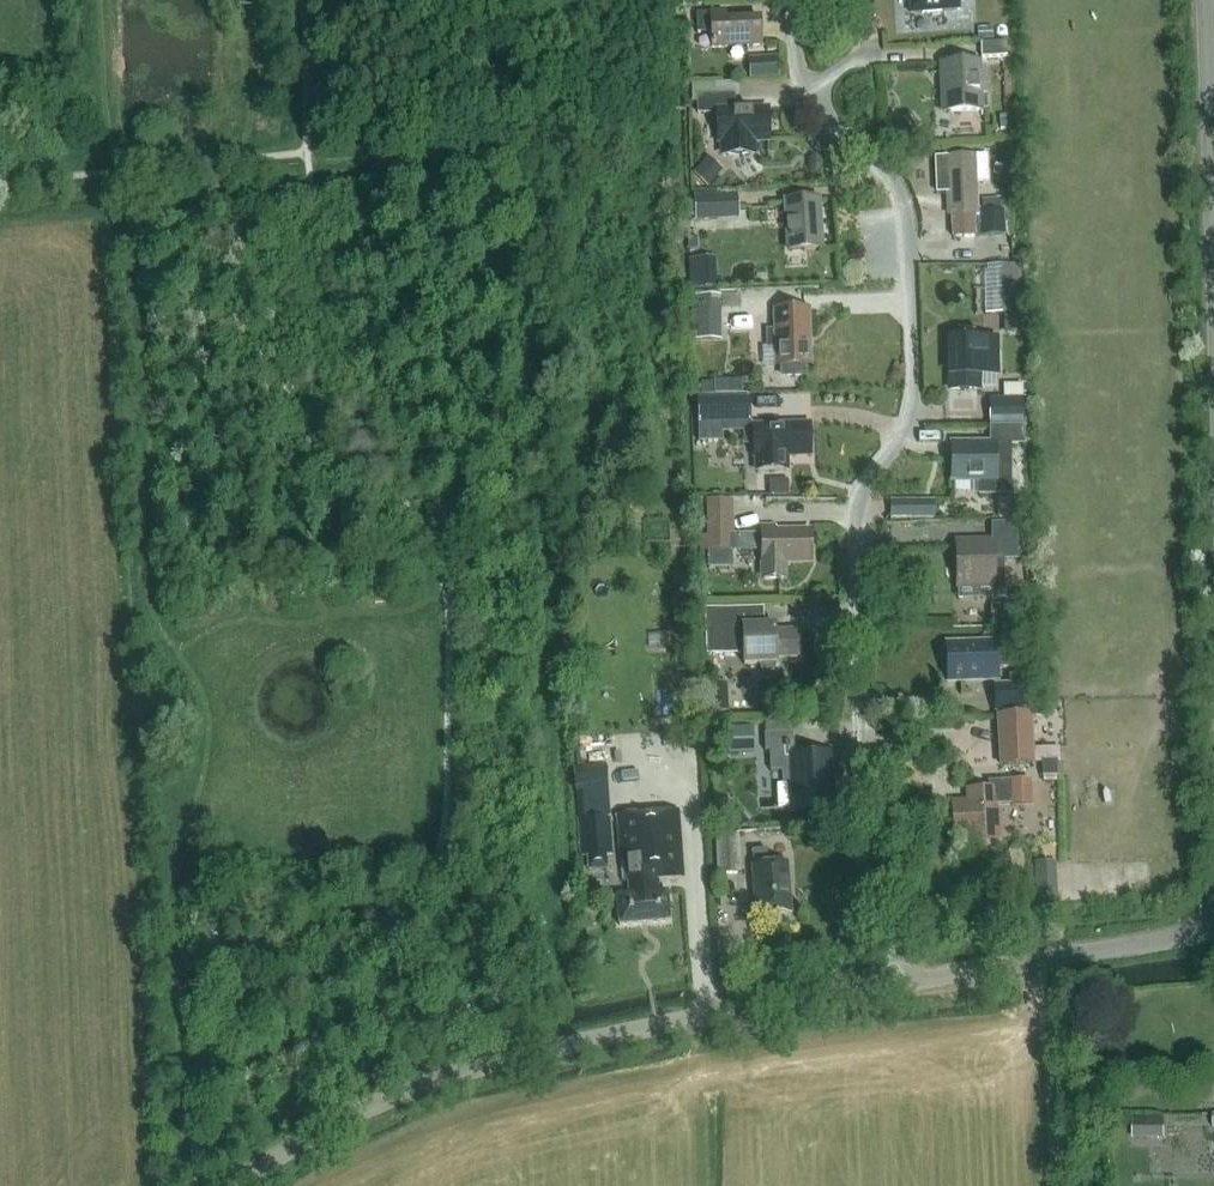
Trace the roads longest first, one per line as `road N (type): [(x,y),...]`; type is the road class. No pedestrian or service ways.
road 1 (unclassified): [(903,981),(891,885),(861,767),(849,523),(900,431),(915,377),(902,229),(885,181),(807,97),(789,47),(788,0)]
road 2 (unclassified): [(236,1185),(323,1128),(503,1058),(903,981)]
road 3 (unclassified): [(903,981),(1213,935)]
road 4 (unclassified): [(1213,220),(1206,0)]

